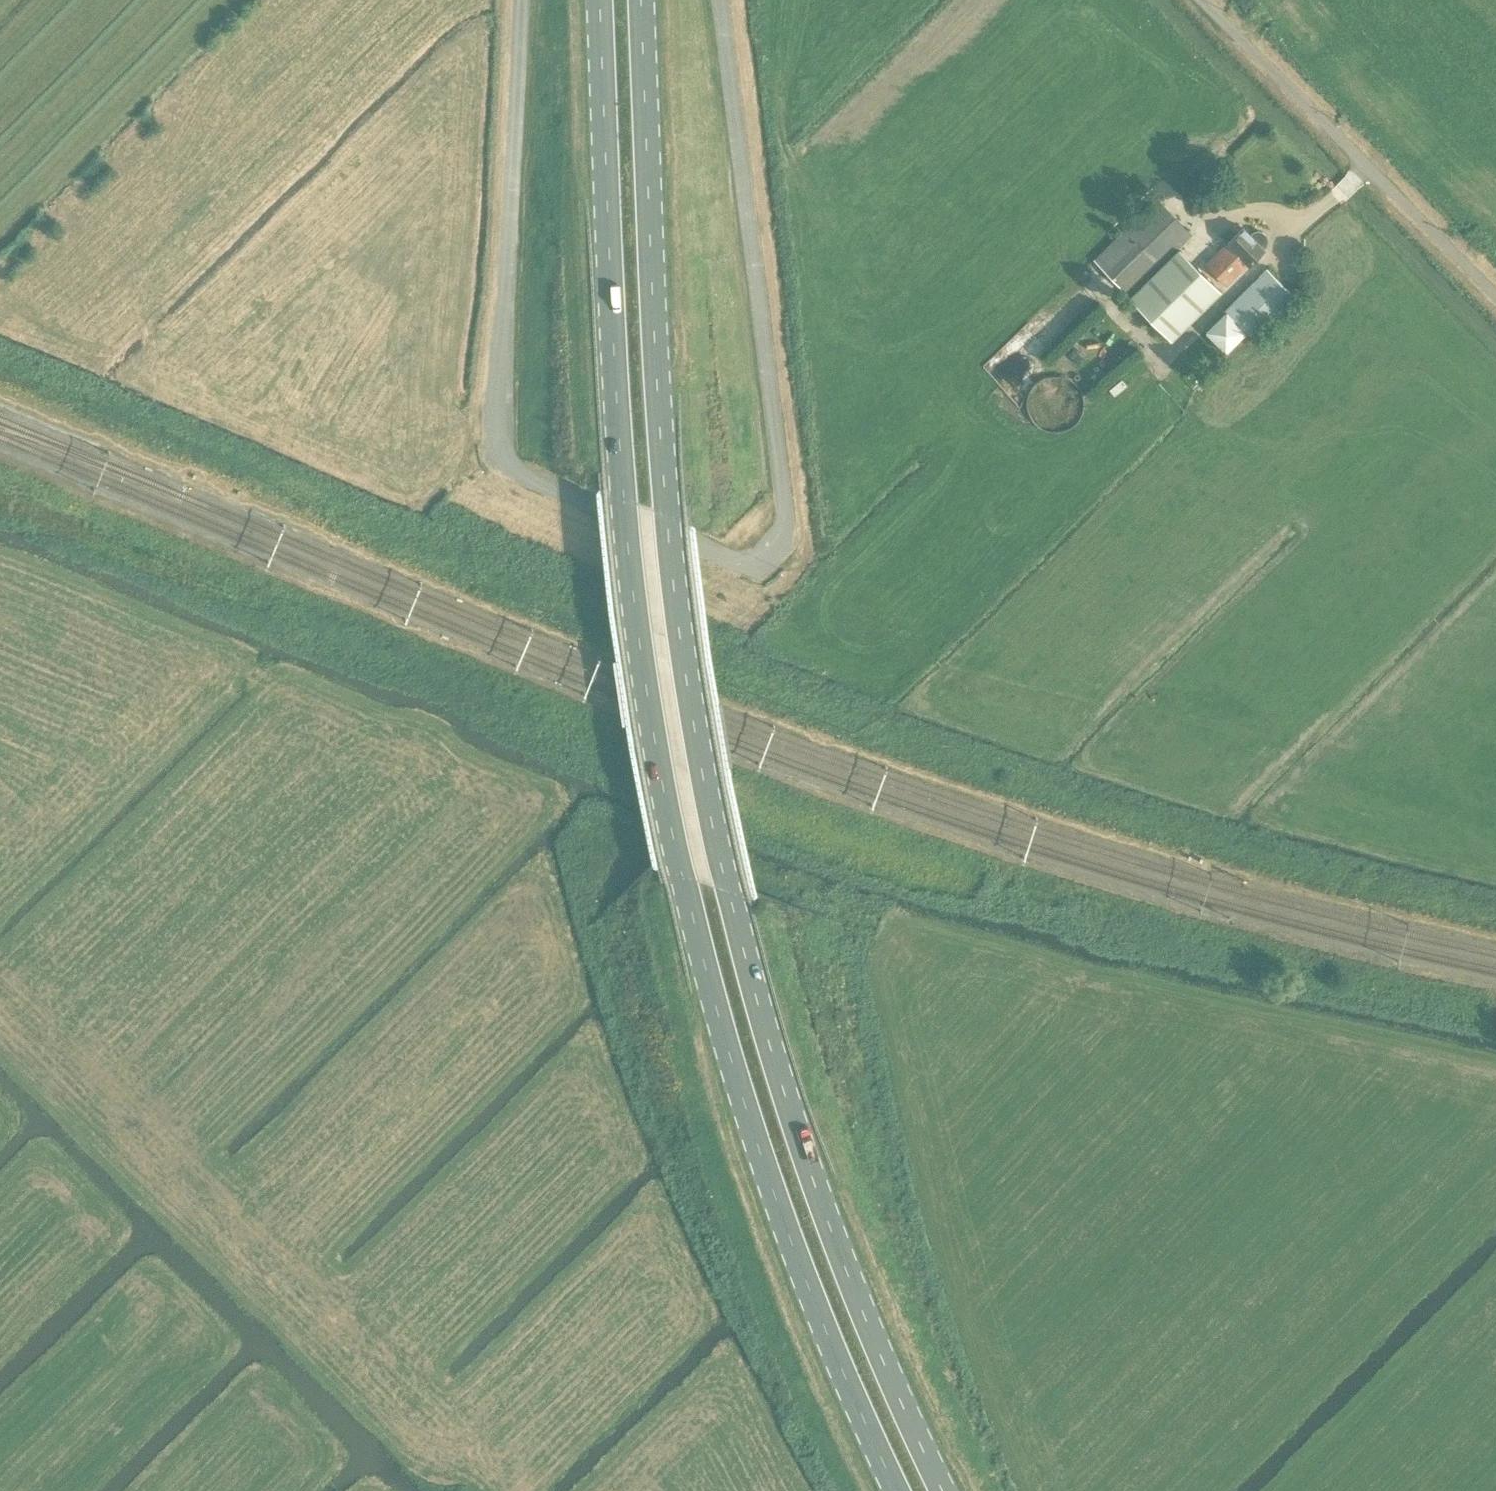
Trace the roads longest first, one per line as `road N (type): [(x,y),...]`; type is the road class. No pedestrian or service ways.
road 1 (primary): [(943,1490),(881,1354),(781,1086),(707,792),(666,511),(641,0)]
road 2 (primary): [(600,0),(630,558),(682,872),(742,1102),(898,1490)]
road 3 (unclassified): [(725,0),(787,531),(757,568),(503,465),(498,434),(521,0)]
road 4 (unclassified): [(1495,293),(1204,0)]

